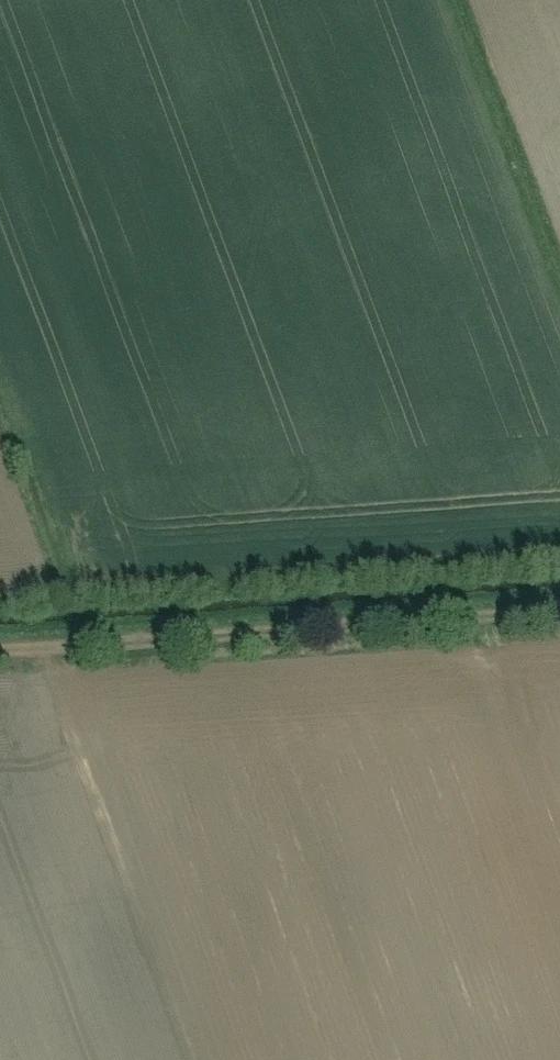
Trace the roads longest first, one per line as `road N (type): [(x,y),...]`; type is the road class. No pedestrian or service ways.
road 1 (track): [(559,608),(0,647)]

